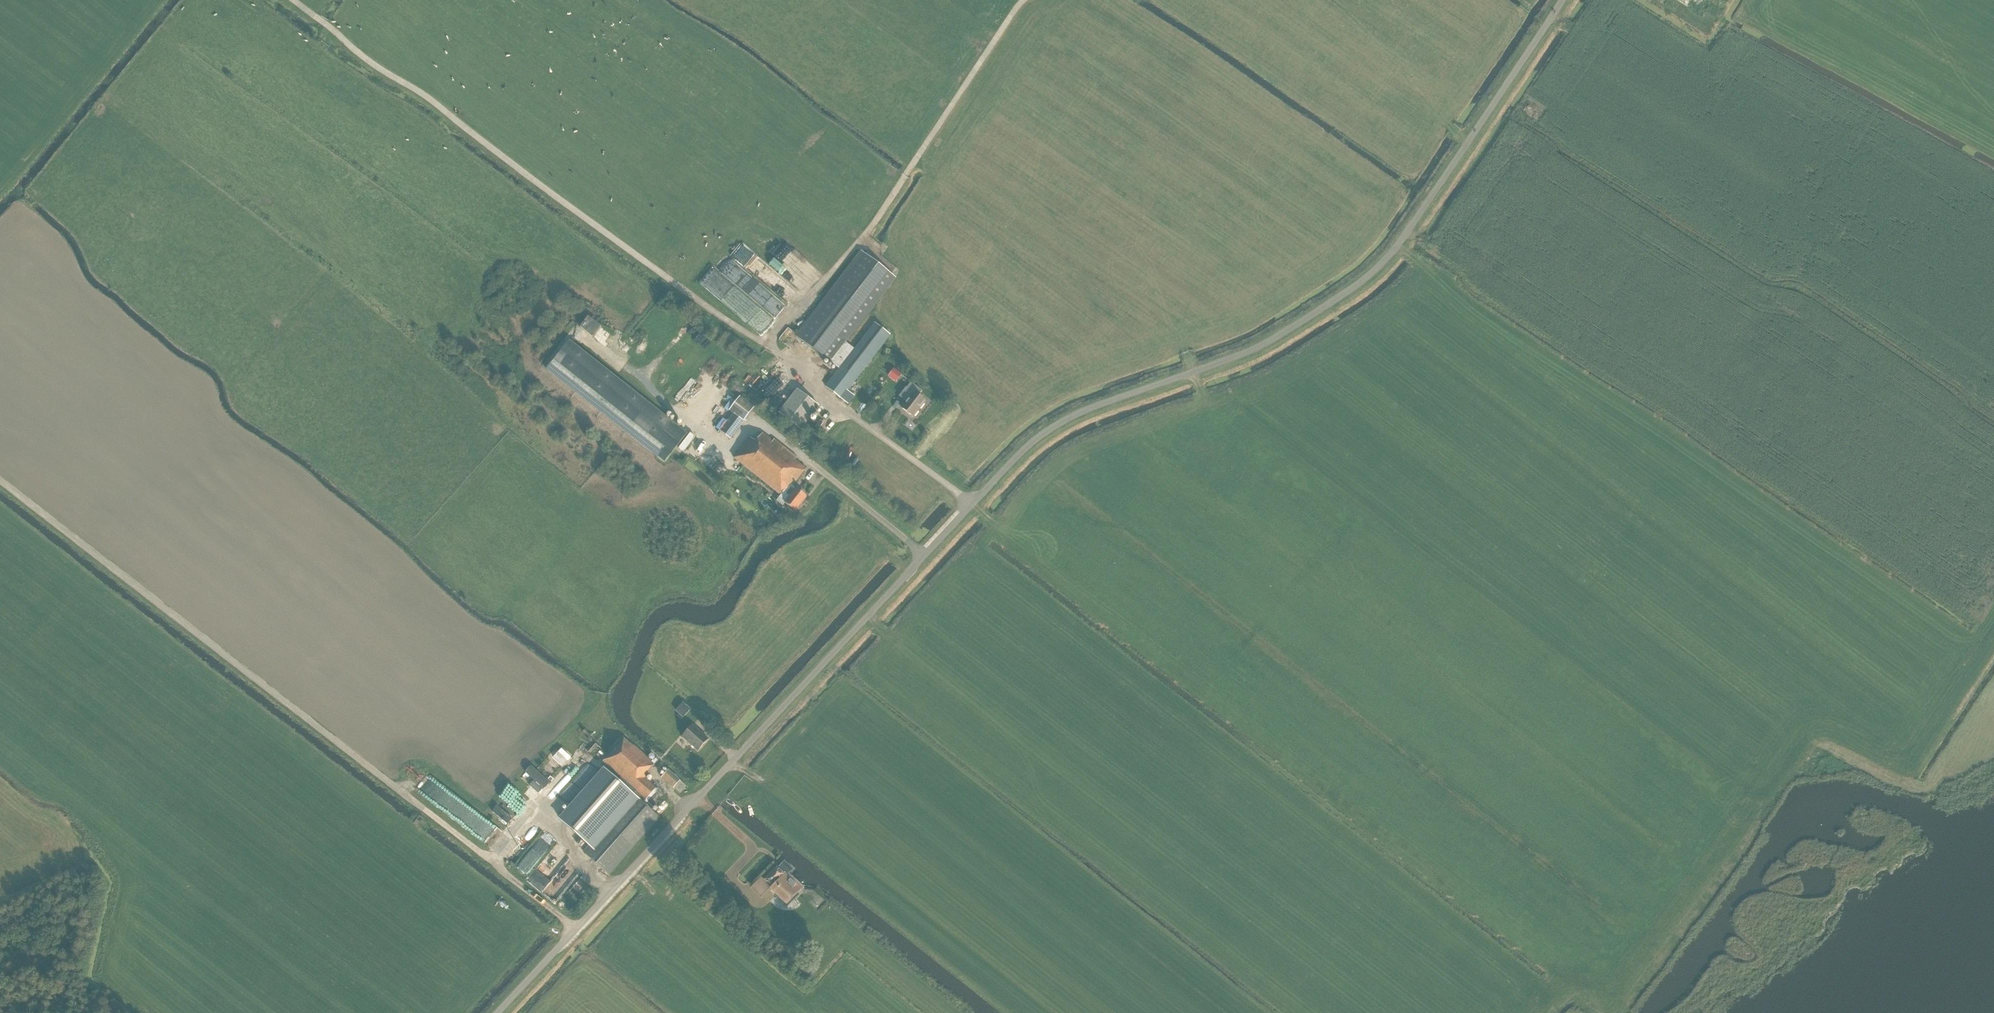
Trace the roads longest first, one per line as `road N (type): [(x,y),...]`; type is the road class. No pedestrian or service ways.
road 1 (unclassified): [(497,1012),(1022,451),(1090,408),(1253,349),(1383,263),(1562,0)]
road 2 (track): [(577,928),(0,479)]
road 3 (track): [(765,343),(297,0)]
road 4 (track): [(765,343),(859,243),(916,158)]

